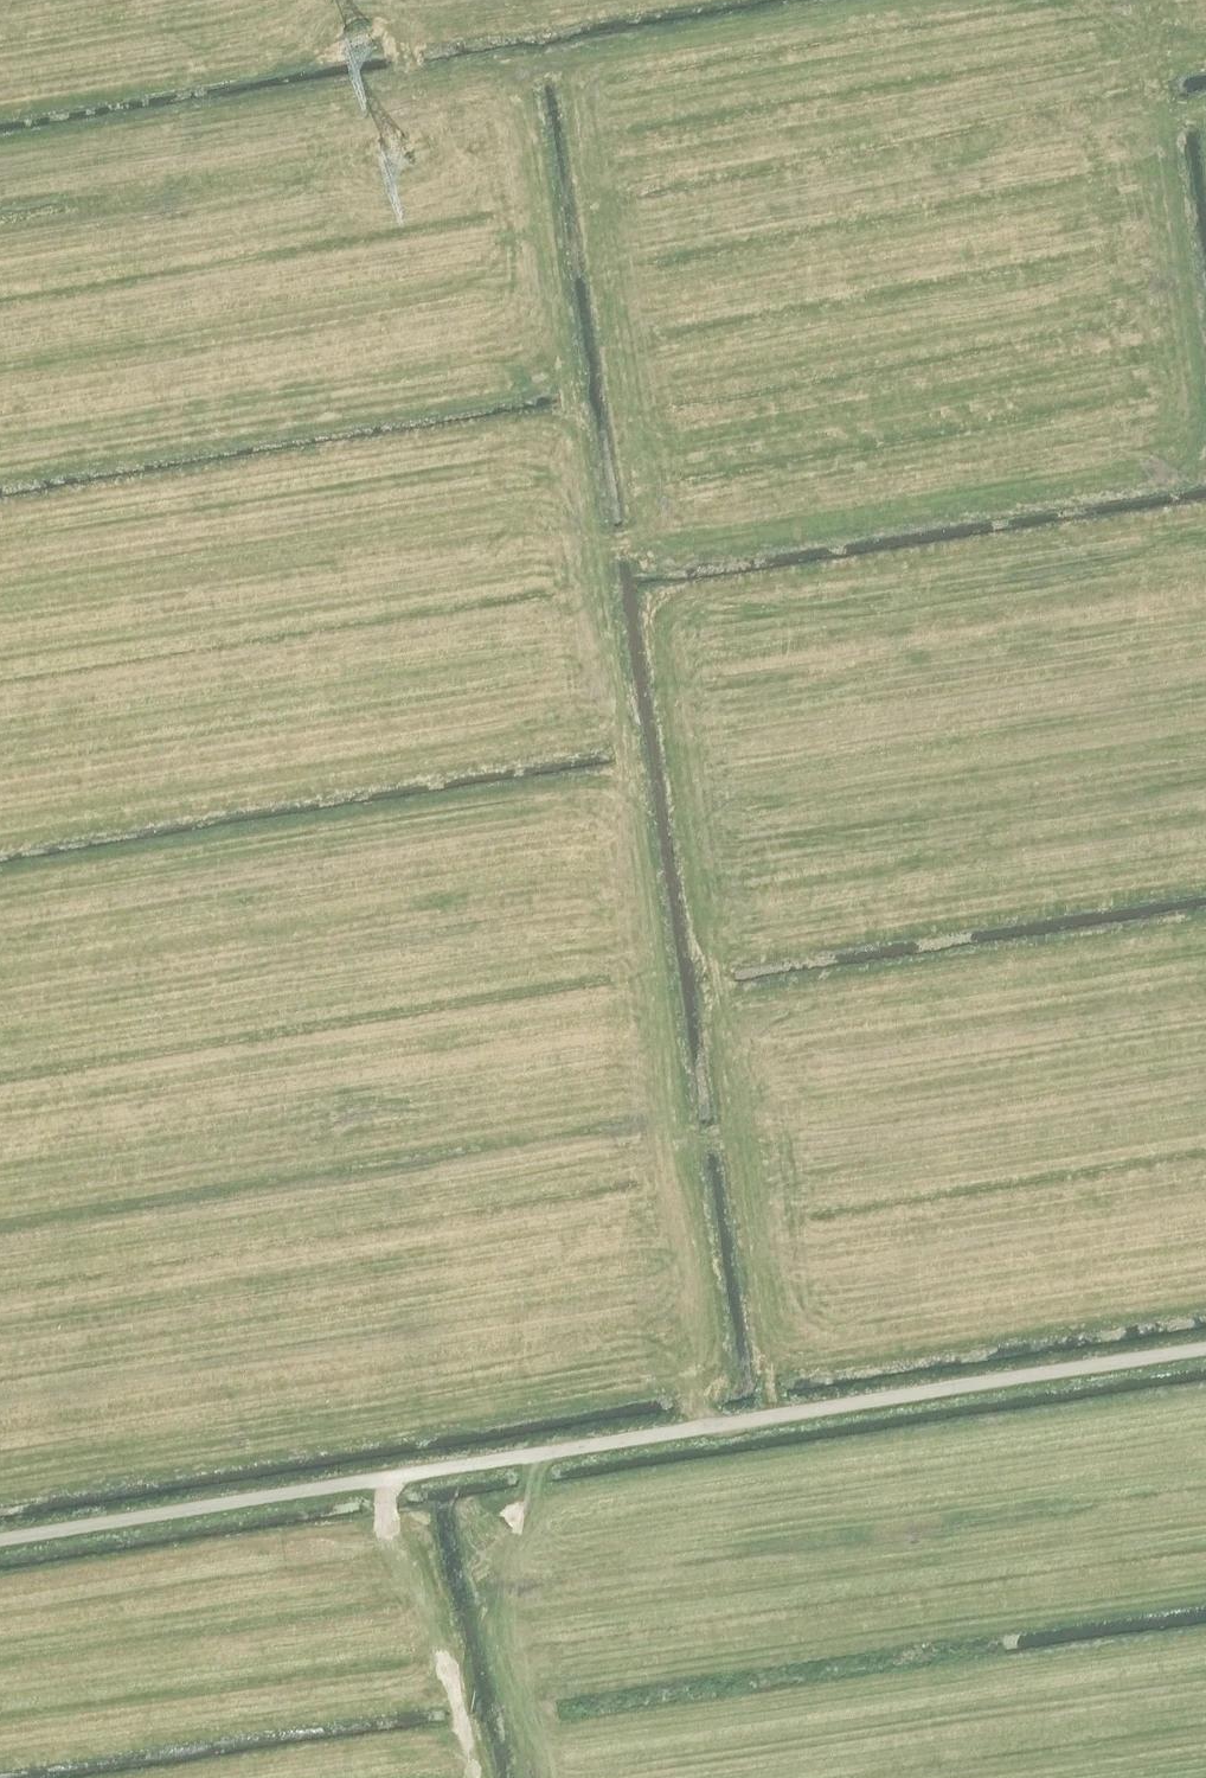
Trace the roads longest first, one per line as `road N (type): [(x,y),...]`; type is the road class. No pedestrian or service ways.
road 1 (unclassified): [(0,1538),(1205,1348)]

